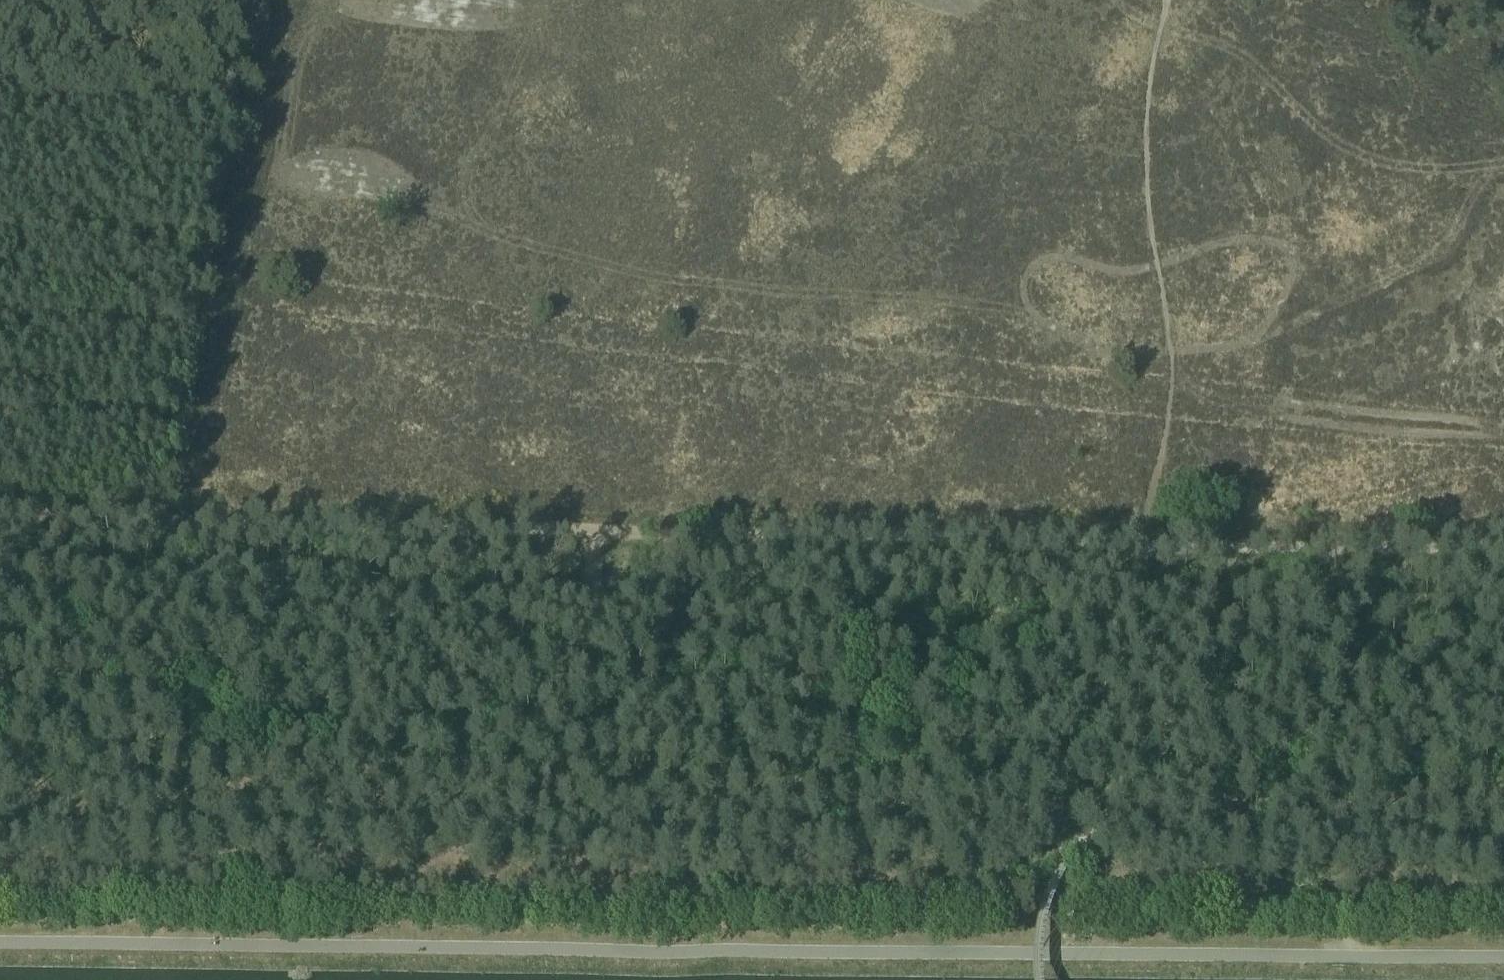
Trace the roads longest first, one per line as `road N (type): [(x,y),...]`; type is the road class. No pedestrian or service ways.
road 1 (track): [(1138,543),(0,514)]
road 2 (track): [(1503,546),(1138,543)]

